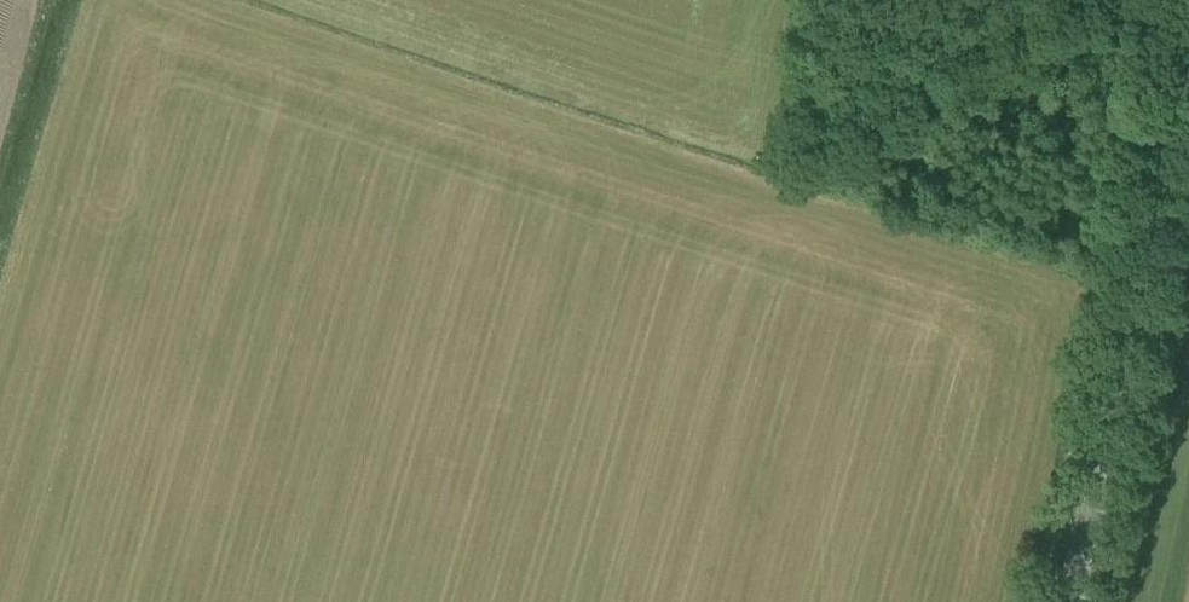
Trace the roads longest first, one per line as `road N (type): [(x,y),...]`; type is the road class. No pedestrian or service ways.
road 1 (unclassified): [(1081,601),(1188,87)]

